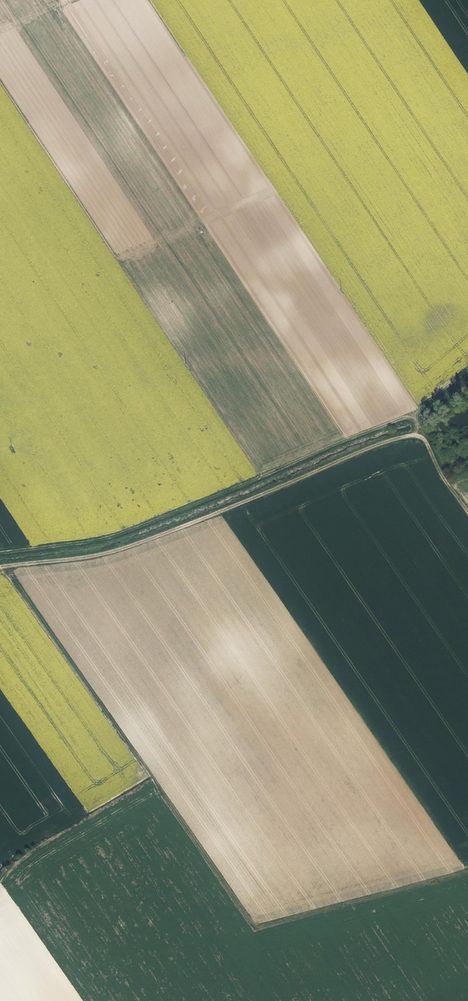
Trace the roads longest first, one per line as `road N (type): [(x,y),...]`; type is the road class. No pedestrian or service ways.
road 1 (track): [(467,871),(253,927),(4,567)]
road 2 (track): [(467,513),(428,441),(415,434),(110,553),(4,567)]
road 3 (track): [(0,553),(100,540),(181,512),(416,417),(467,376)]

